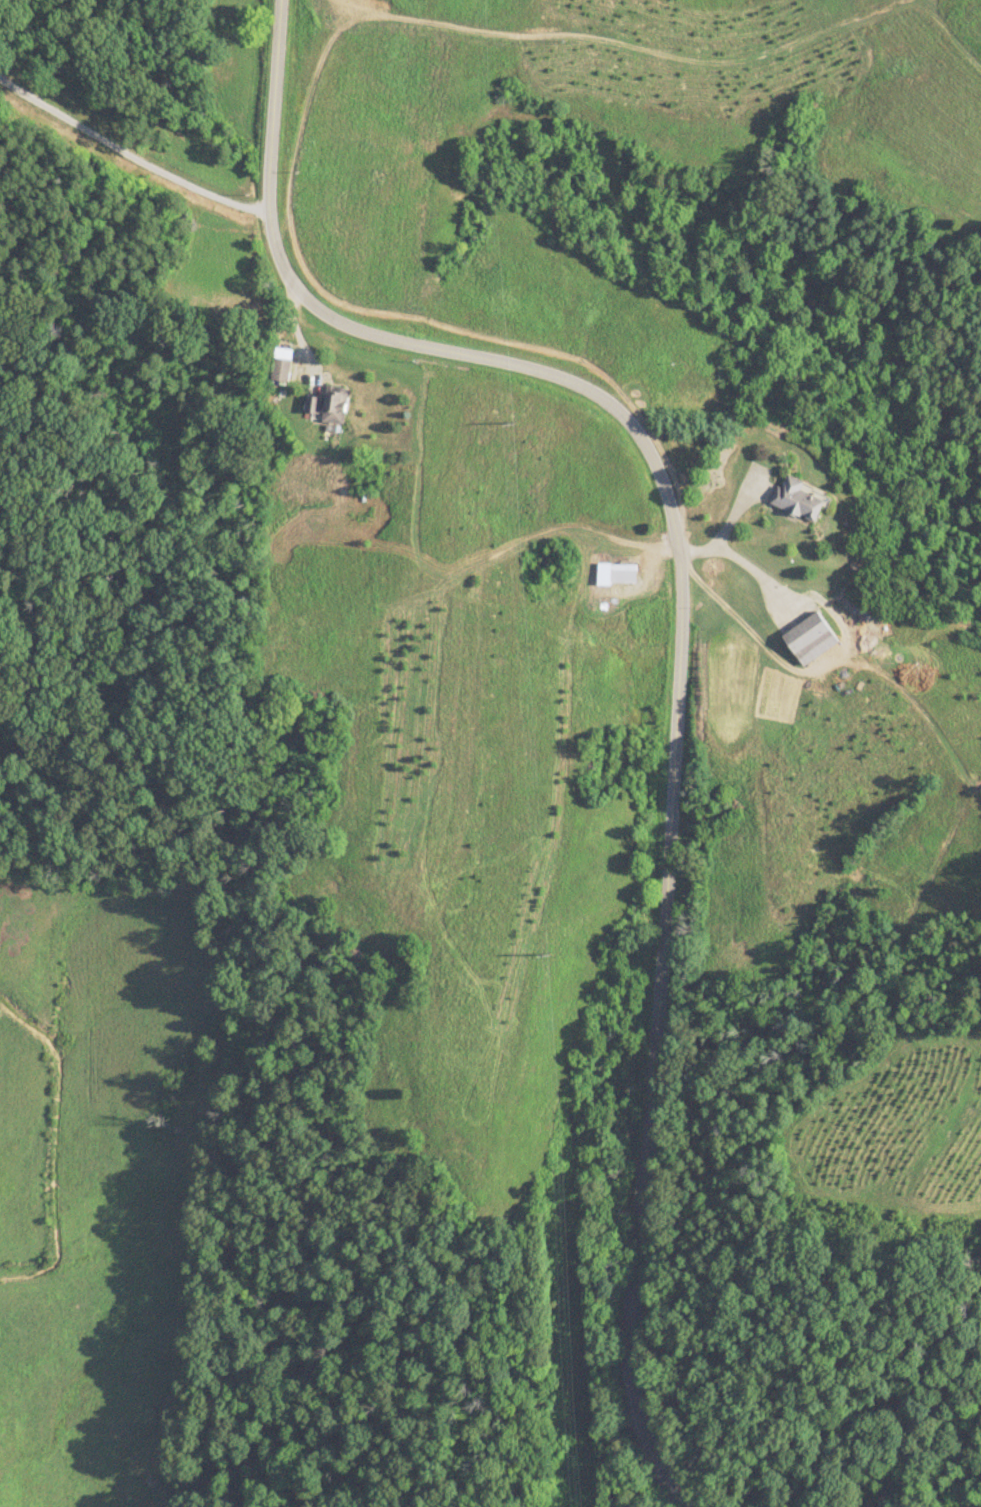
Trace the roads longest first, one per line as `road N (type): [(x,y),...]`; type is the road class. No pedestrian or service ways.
road 1 (residential): [(687,1506),(658,1468),(628,1380),(680,610),(679,546),(665,481),(622,414),(564,379),(308,313),(269,219),(280,0)]
road 2 (residential): [(679,549),(732,557),(780,594),(809,597),(832,616),(844,642),(820,669),(786,668),(680,567)]

